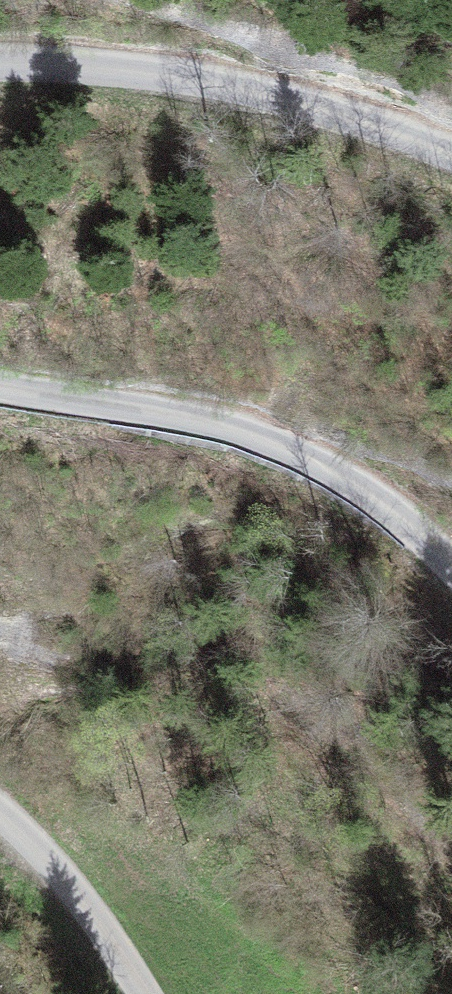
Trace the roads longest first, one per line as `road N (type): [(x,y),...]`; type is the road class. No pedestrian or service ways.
road 1 (unclassified): [(451,563),(365,489),(265,440),(0,387)]
road 2 (unclassified): [(0,61),(143,72),(294,99),(451,155)]
road 3 (unclassified): [(0,810),(85,904),(143,993)]

